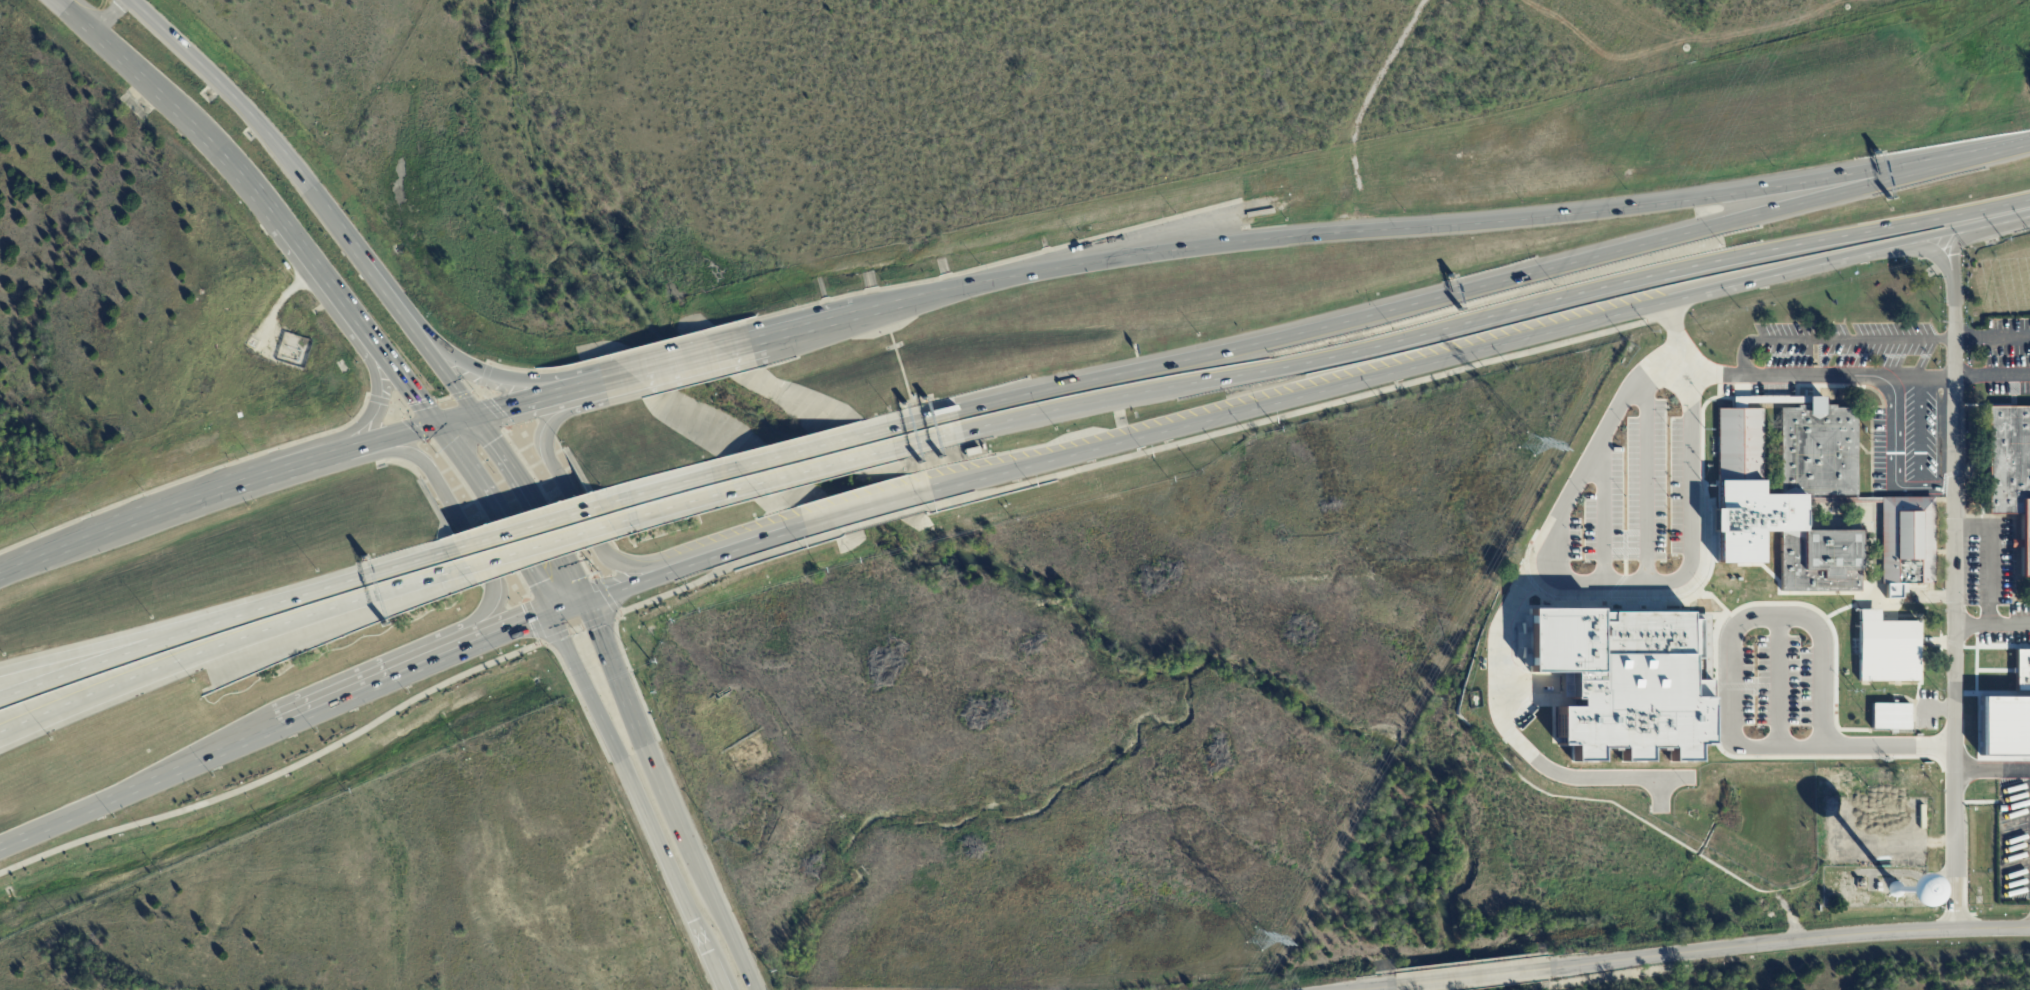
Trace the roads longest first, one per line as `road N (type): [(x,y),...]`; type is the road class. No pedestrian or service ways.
road 1 (motorway): [(1980,155),(1680,201),(1063,262)]
road 2 (motorway): [(1240,374),(1690,265),(2029,202)]
road 3 (secondary): [(937,487),(1665,301)]
road 4 (residential): [(1958,931),(1950,237)]
road 5 (motorway): [(1980,155),(1325,327)]
road 6 (motorway): [(0,734),(463,570)]
road 7 (secondary): [(2029,932),(1856,933),(1544,968)]
road 8 (motorway): [(1325,327),(956,410)]
road 9 (secondary): [(548,614),(704,951)]
road 10 (secondary): [(717,897),(588,600)]
road 11 (primary): [(344,227),(249,112),(129,0)]
road 12 (motorway): [(1665,301),(1950,237)]
road 13 (secondary): [(471,641),(488,611),(490,575),(428,464),(398,449),(341,451)]
road 14 (secondary): [(0,842),(266,732)]
road 15 (motorway): [(961,431),(1240,374)]
road 16 (motorway): [(454,546),(190,630)]
road 17 (secondary): [(595,385),(546,429),(547,449),(599,546),(615,561),(663,574)]
road 18 (secondary): [(266,732),(471,641)]
road 19 (motorway): [(190,630),(0,695)]
road 20 (secondary): [(341,451),(156,512)]
road 21 (motorway): [(190,630),(0,672)]
road 22 (secondary): [(1063,262),(885,306)]
road 23 (primary): [(595,385),(505,384),(425,345)]
road 24 (secondary): [(156,512),(0,572)]
road 25 (motorway): [(463,570),(618,519)]
road 26 (primary): [(560,553),(473,416)]
road 27 (primary): [(279,224),(378,351)]
road 28 (motorway): [(607,498),(454,546)]
road 29 (secondary): [(1544,968),(1390,986)]
road 30 (primary): [(101,43),(210,142)]
road 31 (secondary): [(768,336),(627,378)]
road 32 (motorway): [(618,519),(758,483)]
road 33 (primary): [(425,345),(344,227)]
road 34 (motorway): [(740,465),(607,498)]
road 35 (secondary): [(663,574),(793,531)]
road 36 (secondary): [(595,385),(473,416)]
road 37 (secondary): [(885,306),(768,336)]
road 38 (motorway): [(857,436),(740,465)]

